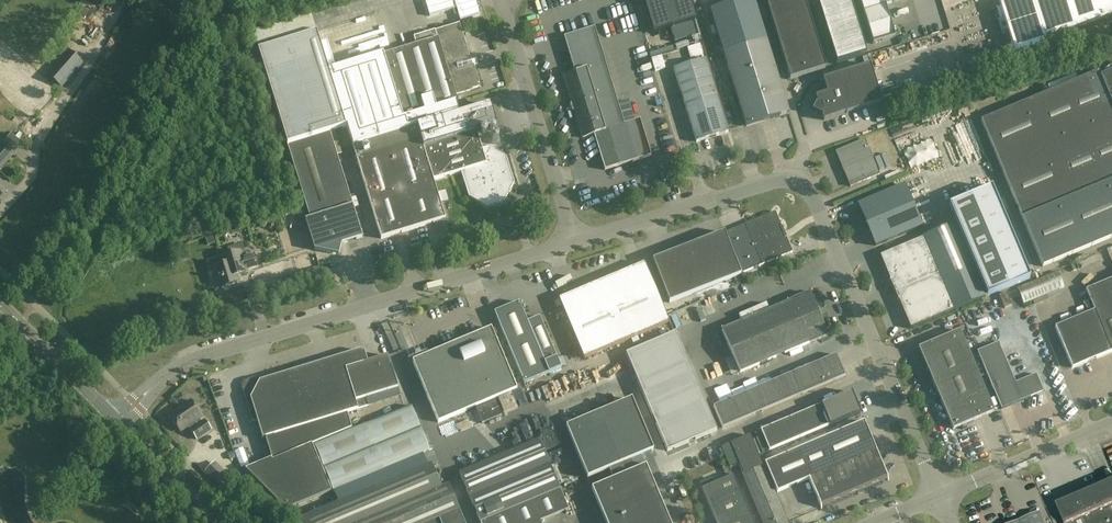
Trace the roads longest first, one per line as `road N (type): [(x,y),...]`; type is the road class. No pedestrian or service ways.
road 1 (unclassified): [(575,241),(776,180),(805,187),(938,495)]
road 2 (unclassified): [(116,421),(167,375),(207,353),(575,241)]
road 3 (unclassified): [(575,241),(508,25),(513,0)]
road 4 (unclassified): [(938,495),(1111,423)]
road 5 (secondary): [(116,421),(0,302)]
road 6 (secondary): [(217,522),(116,421)]

